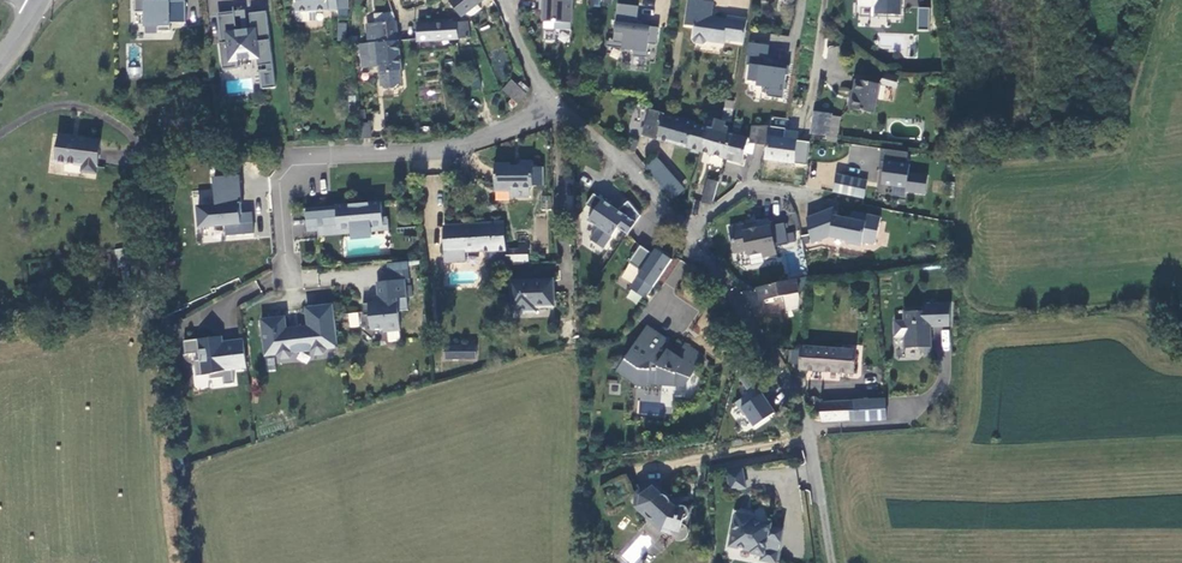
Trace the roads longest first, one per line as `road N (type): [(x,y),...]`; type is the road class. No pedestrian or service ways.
road 1 (unclassified): [(557,105),(483,140),(290,164),(280,181),(286,283)]
road 2 (unclassified): [(683,232),(774,365),(805,443)]
road 3 (unclassified): [(557,105),(683,232)]
road 4 (residential): [(796,189),(745,189),(683,232)]
road 5 (track): [(831,562),(805,443)]

